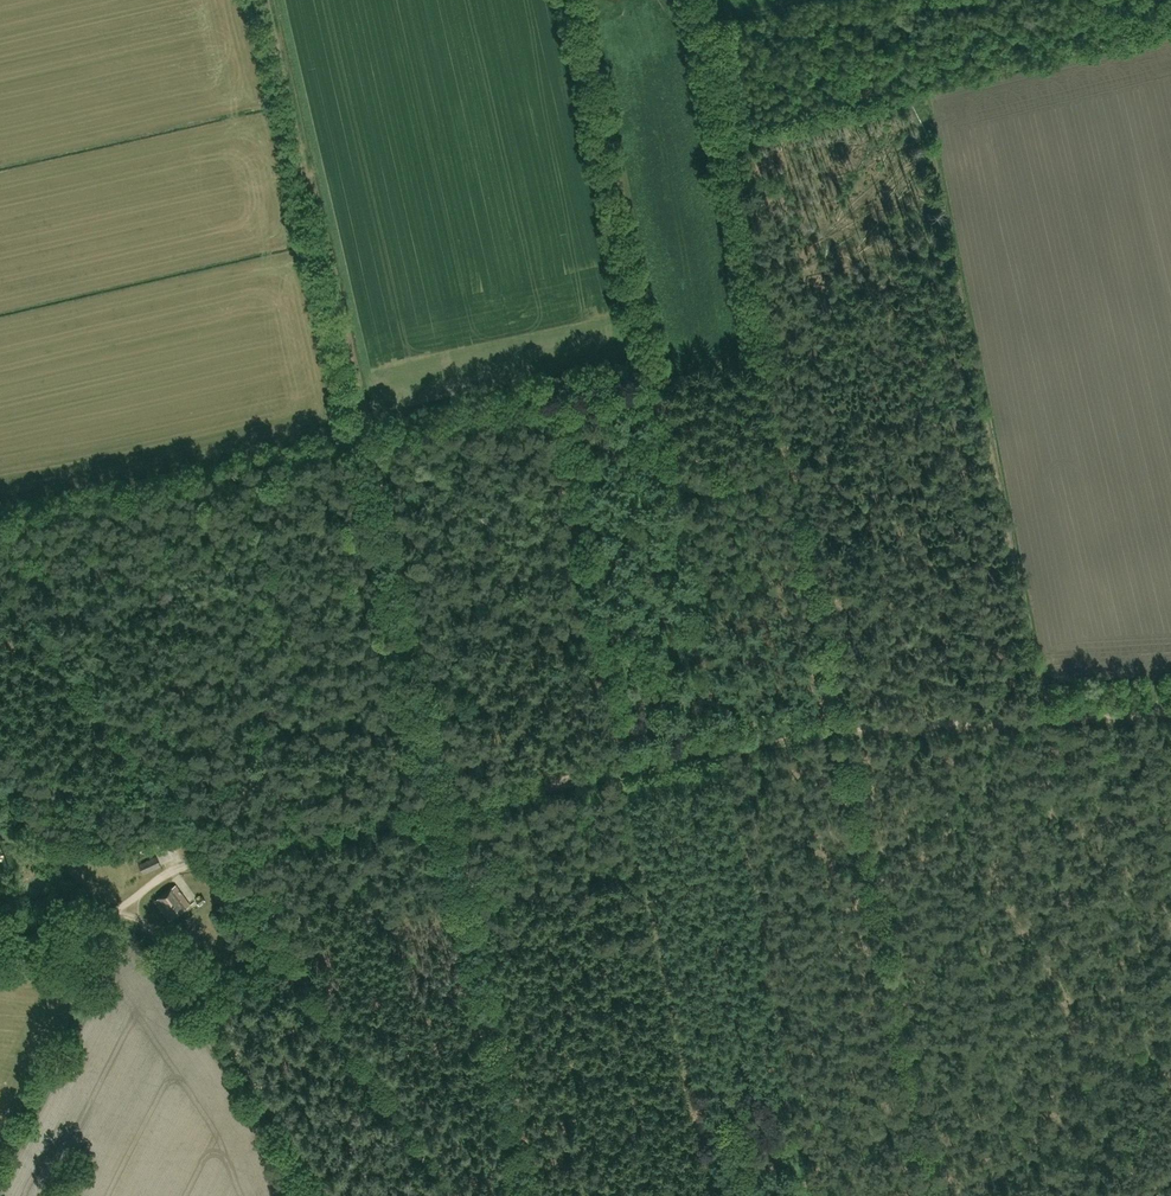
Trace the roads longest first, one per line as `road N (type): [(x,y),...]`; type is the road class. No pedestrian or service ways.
road 1 (track): [(130,904),(182,868),(833,721),(1170,708)]
road 2 (track): [(216,854),(466,1195)]
road 3 (track): [(538,1195),(447,803)]
road 4 (track): [(130,904),(172,949),(334,1195)]
road 5 (track): [(0,926),(76,925),(130,904)]

